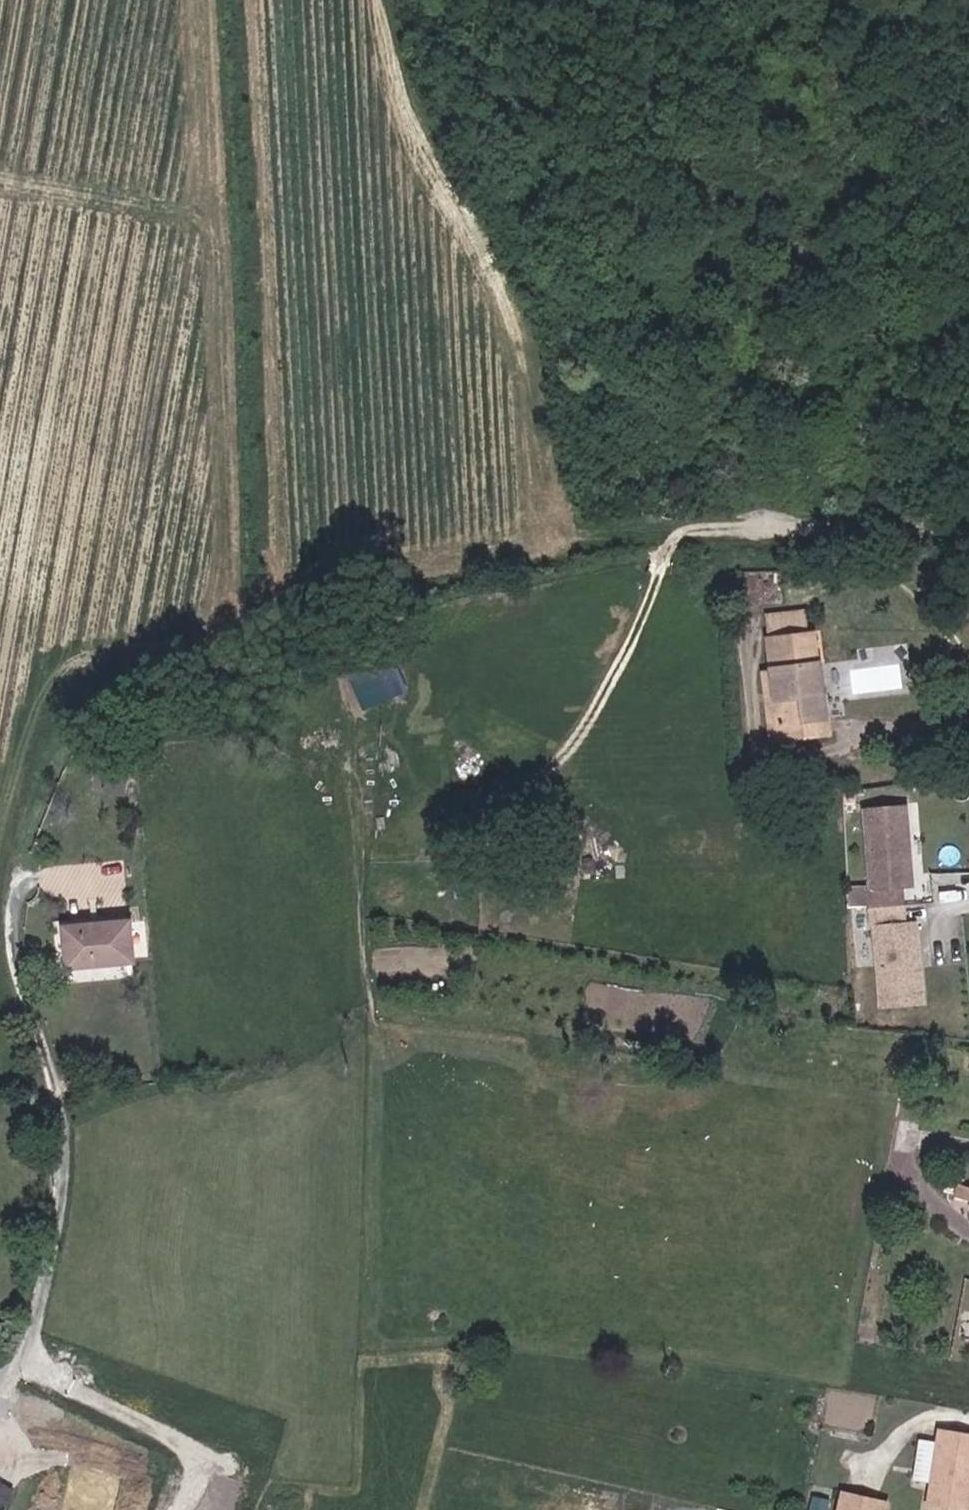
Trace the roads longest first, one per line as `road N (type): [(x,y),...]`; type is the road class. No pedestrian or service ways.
road 1 (track): [(378,0),(397,112),(516,331),(530,393),(534,522),(389,557),(139,645),(17,658),(0,804)]

